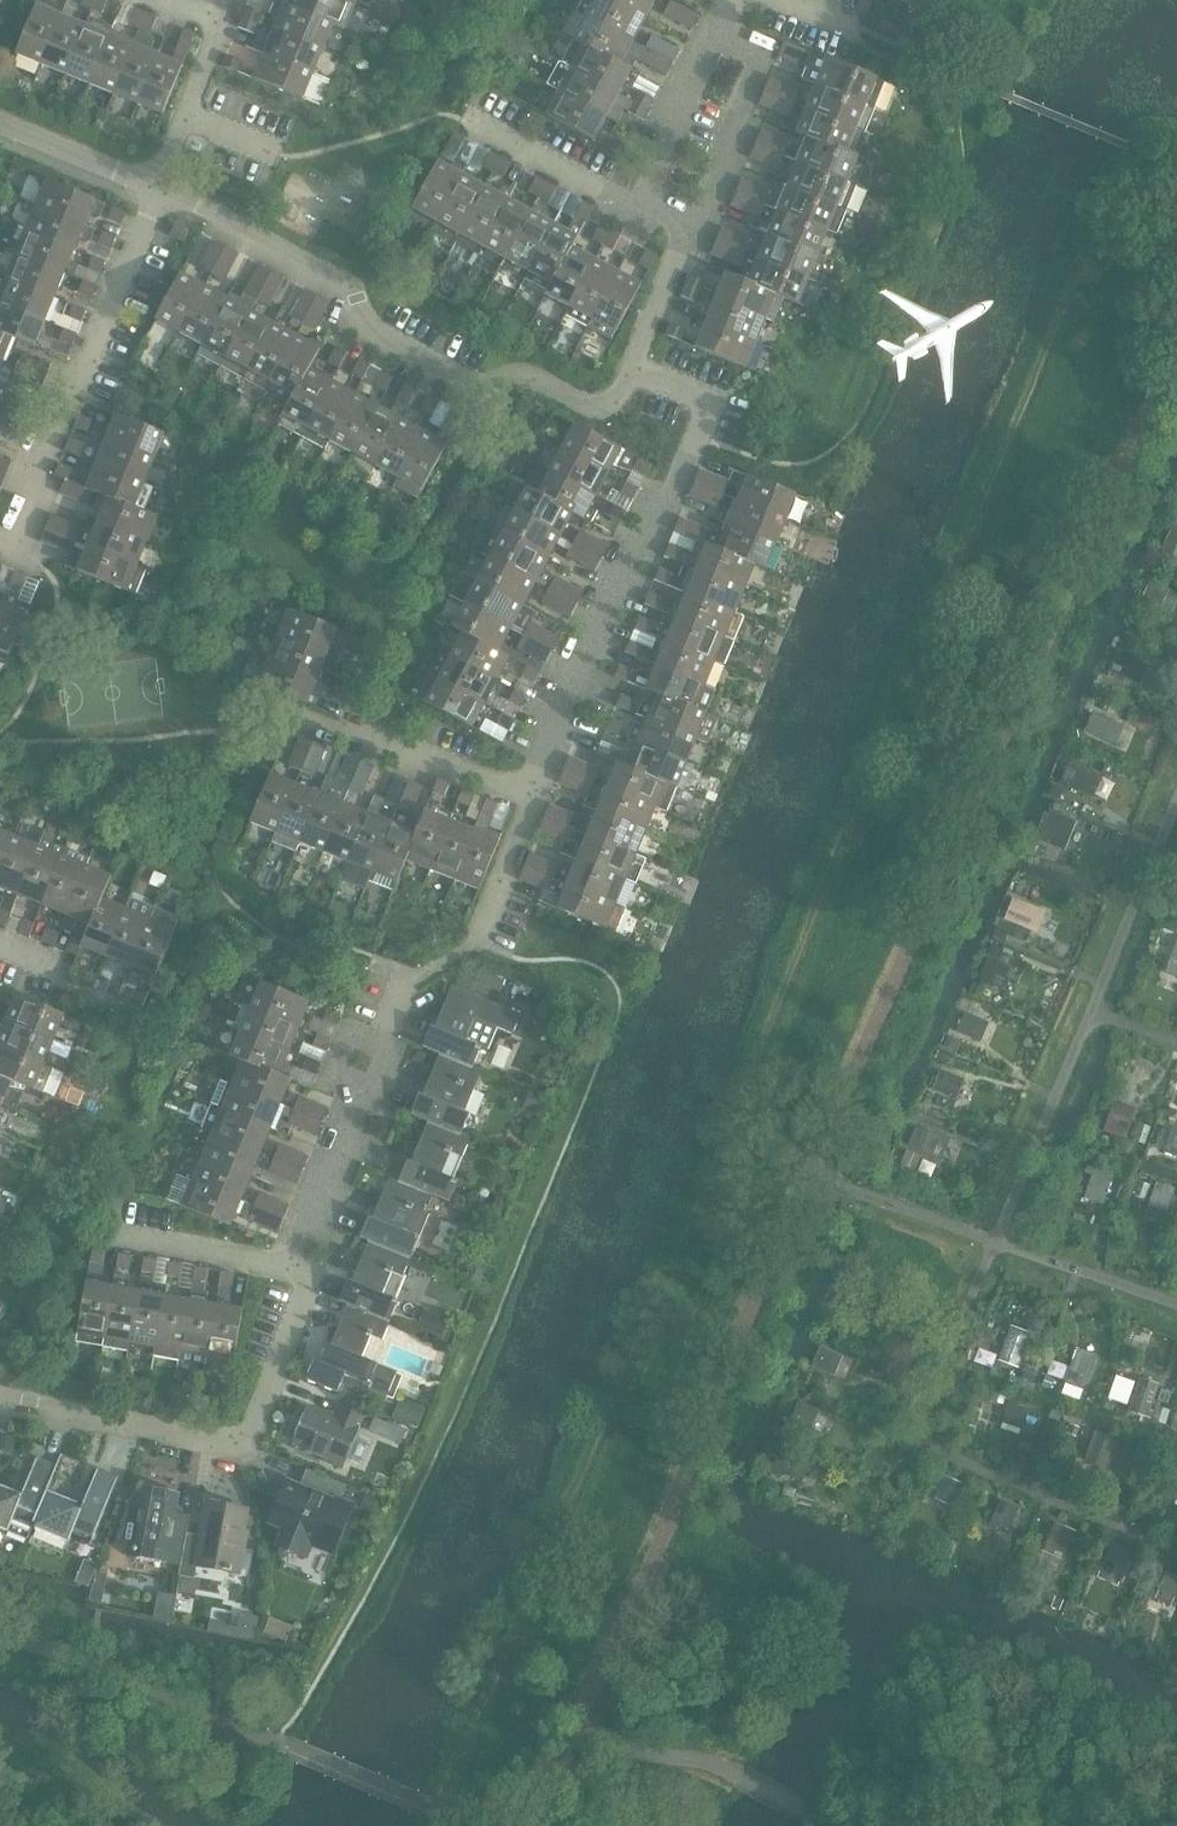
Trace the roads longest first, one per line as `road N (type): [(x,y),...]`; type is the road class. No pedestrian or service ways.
road 1 (residential): [(634,370),(608,410),(532,377),(469,394),(366,332),(350,288),(159,188)]
road 2 (residential): [(534,798),(590,647),(633,552),(679,486),(713,405),(634,370)]
road 3 (residential): [(0,1399),(211,1443),(258,1428),(308,1300),(296,1267)]
road 4 (residential): [(6,550),(159,188)]
road 5 (residential): [(296,1267),(360,1109),(382,1079),(386,1033),(410,975)]
road 6 (residential): [(534,798),(283,715),(261,756)]
road 7 (residential): [(697,234),(765,54),(715,34)]
road 8 (residential): [(296,1267),(92,1230)]
road 9 (residential): [(639,210),(468,123)]
road 10 (residential): [(639,210),(715,34)]
road 11 (residential): [(159,188),(0,119)]
road 12 (residential): [(481,939),(534,798)]
road 13 (residential): [(634,370),(697,234)]

